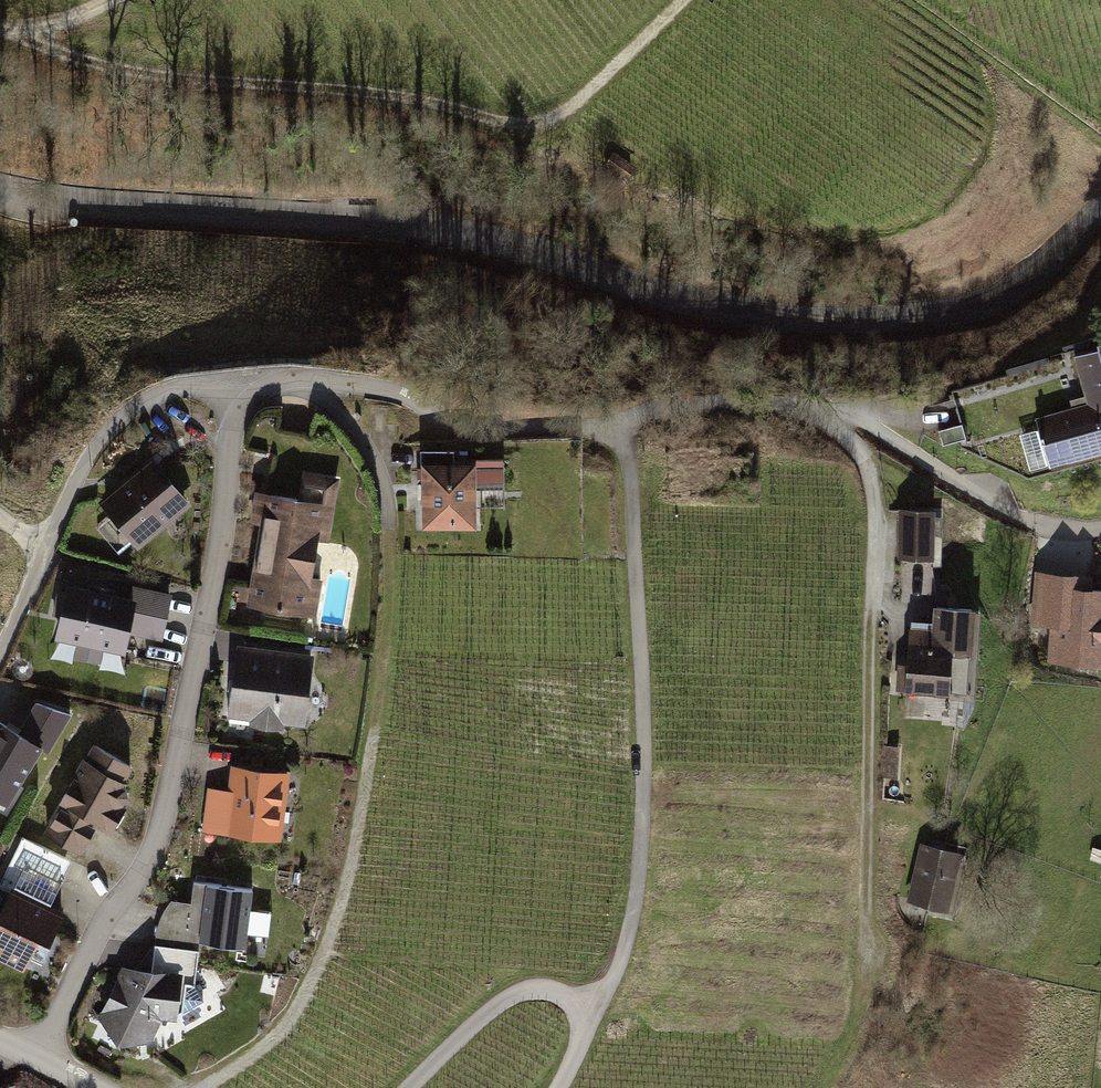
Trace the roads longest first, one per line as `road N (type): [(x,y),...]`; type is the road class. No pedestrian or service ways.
road 1 (residential): [(1100,212),(1020,287),(977,307),(844,320),(703,301),(426,229),(87,206),(0,191)]
road 2 (track): [(202,1087),(258,1050),(305,1000),(352,883),(379,679),(387,500),(359,438),(316,380)]
road 3 (track): [(678,0),(572,102),(522,126),(424,99),(146,72),(0,35)]
road 4 (residential): [(240,411),(167,805),(37,1058)]
road 5 (track): [(823,412),(860,453),(875,490),(865,979),(856,1022)]
road 6 (residential): [(630,425),(642,848),(632,932),(603,1000)]
road 7 (residential): [(603,1000),(536,987),(506,994),(410,1087)]

